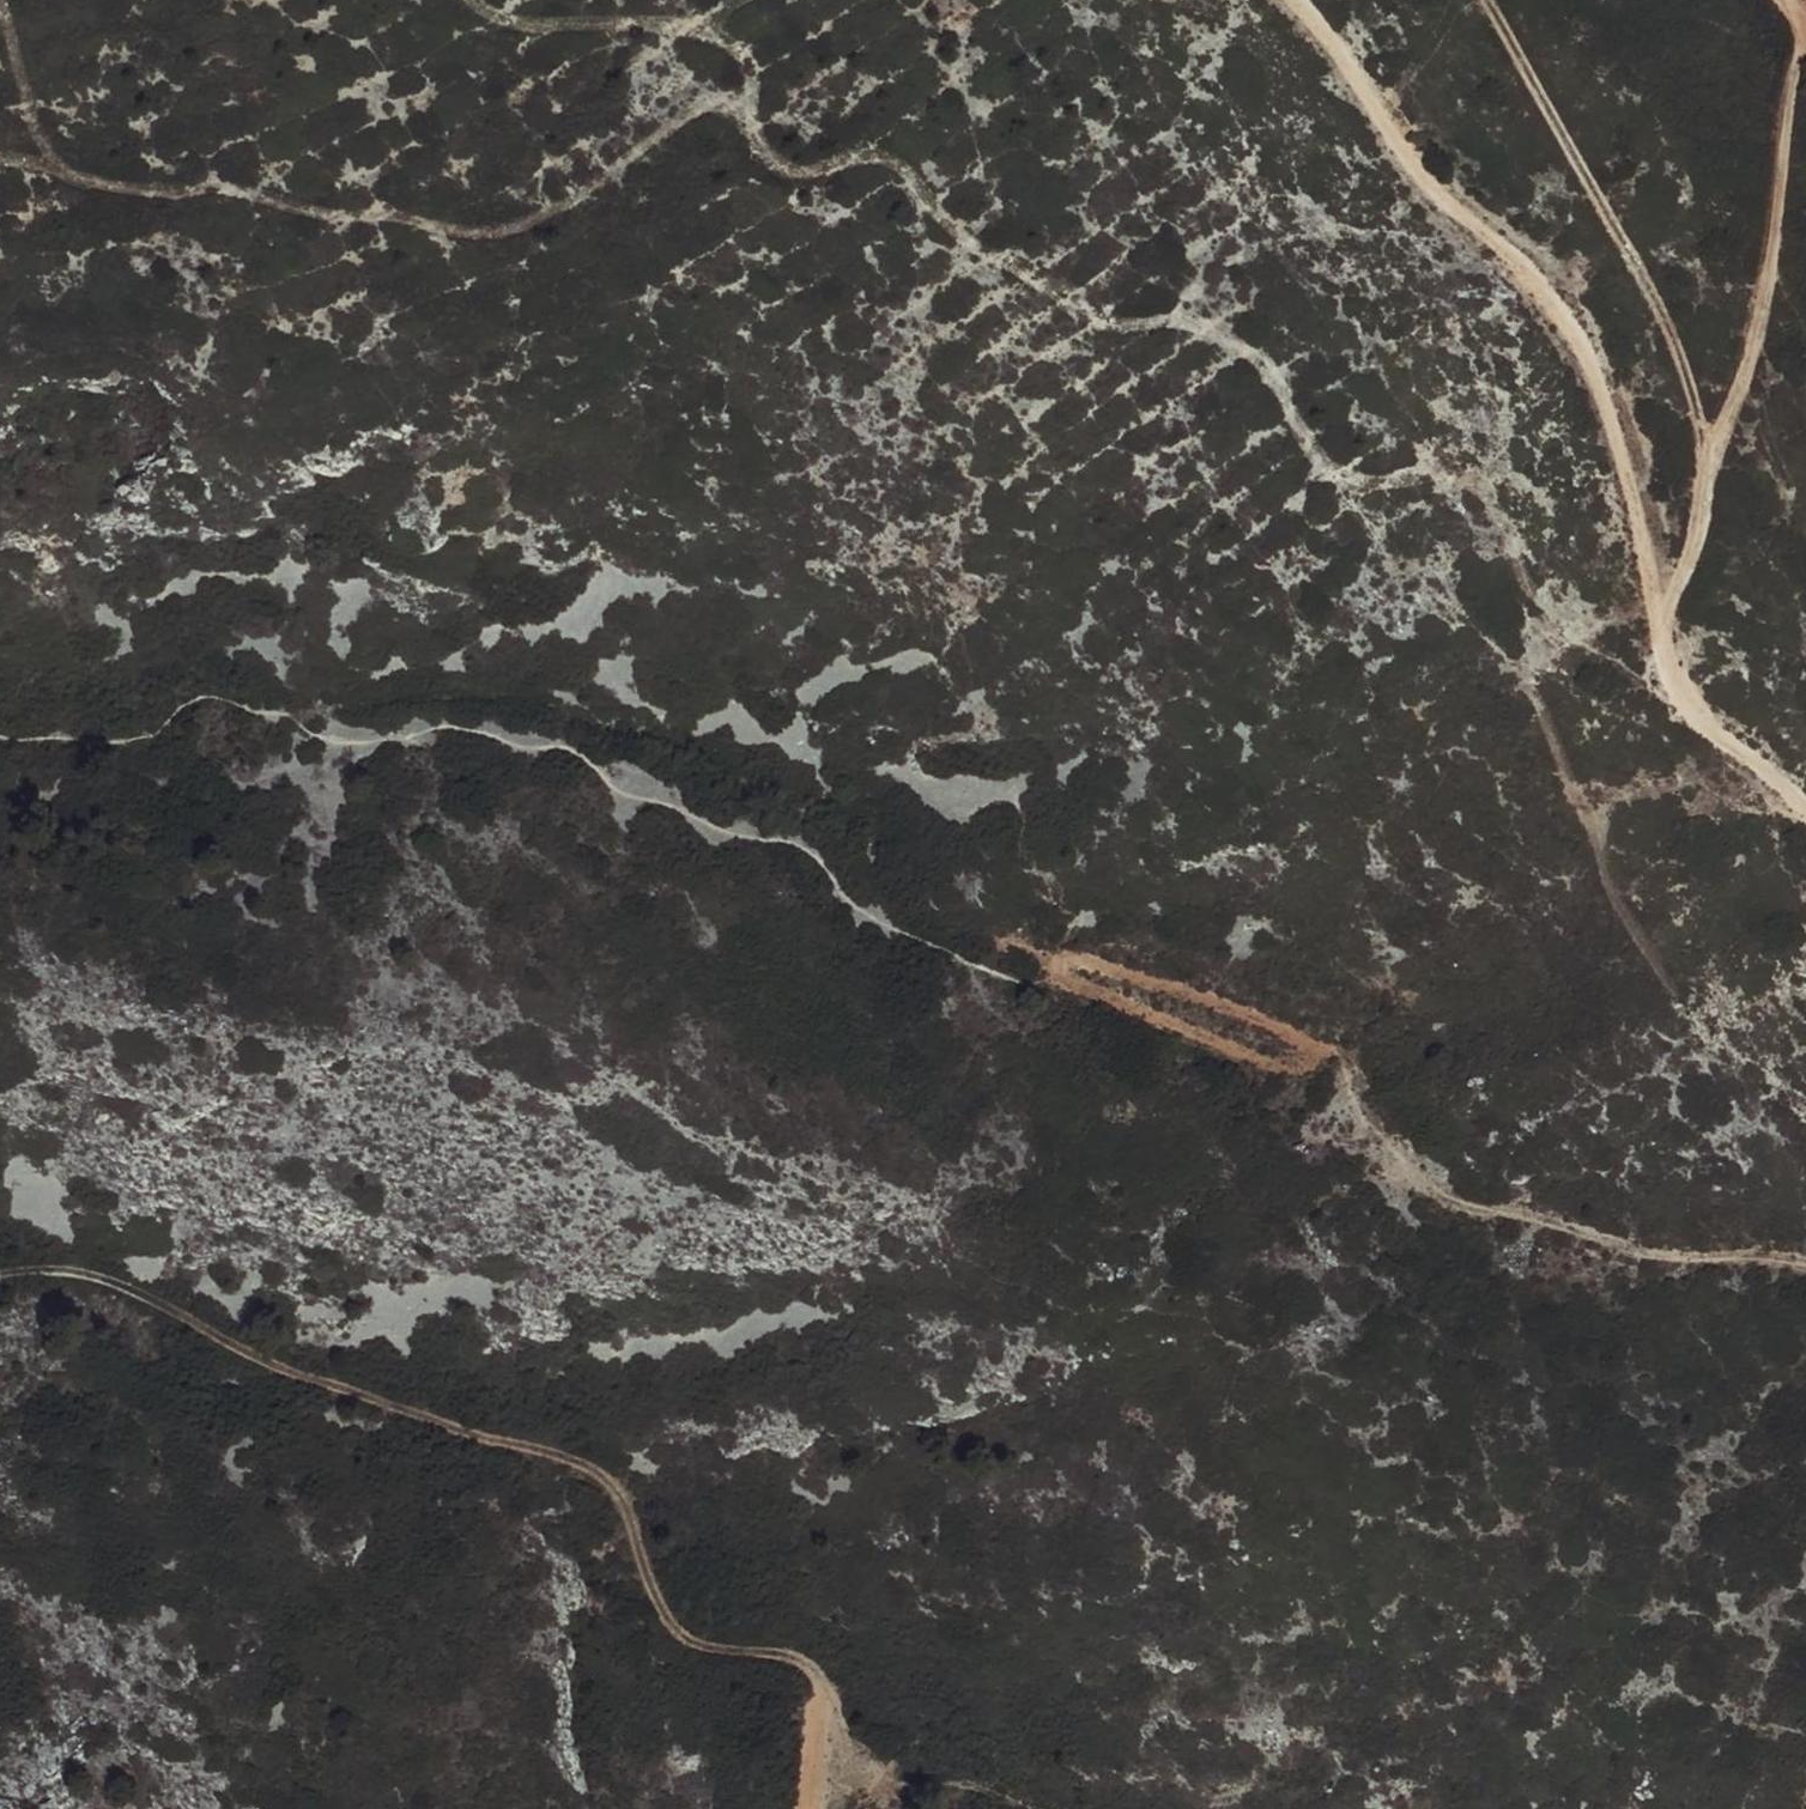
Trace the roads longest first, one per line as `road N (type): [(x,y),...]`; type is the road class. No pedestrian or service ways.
road 1 (track): [(1299,0),(1403,152),(1578,314),(1643,615),(1683,693),(1805,830)]
road 2 (track): [(1805,79),(1709,446),(1696,543),(1655,639)]
road 3 (track): [(1493,0),(1677,327),(1709,446)]

